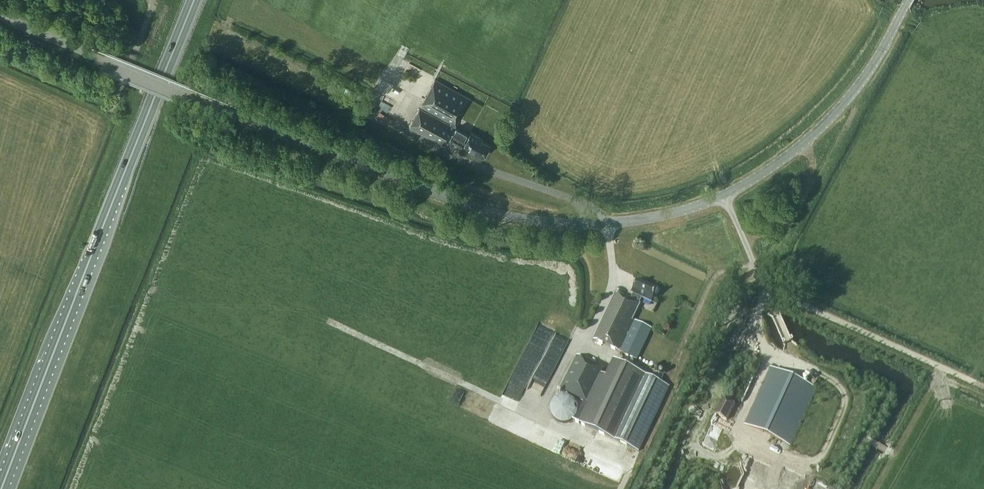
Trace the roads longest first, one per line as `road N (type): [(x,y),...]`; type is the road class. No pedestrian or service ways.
road 1 (tertiary): [(183,90),(502,214),(637,220),(724,197),(796,151),(854,92),(907,0)]
road 2 (trunk): [(2,488),(194,0)]
road 3 (track): [(766,290),(983,386)]
road 4 (tertiary): [(183,90),(0,15)]

